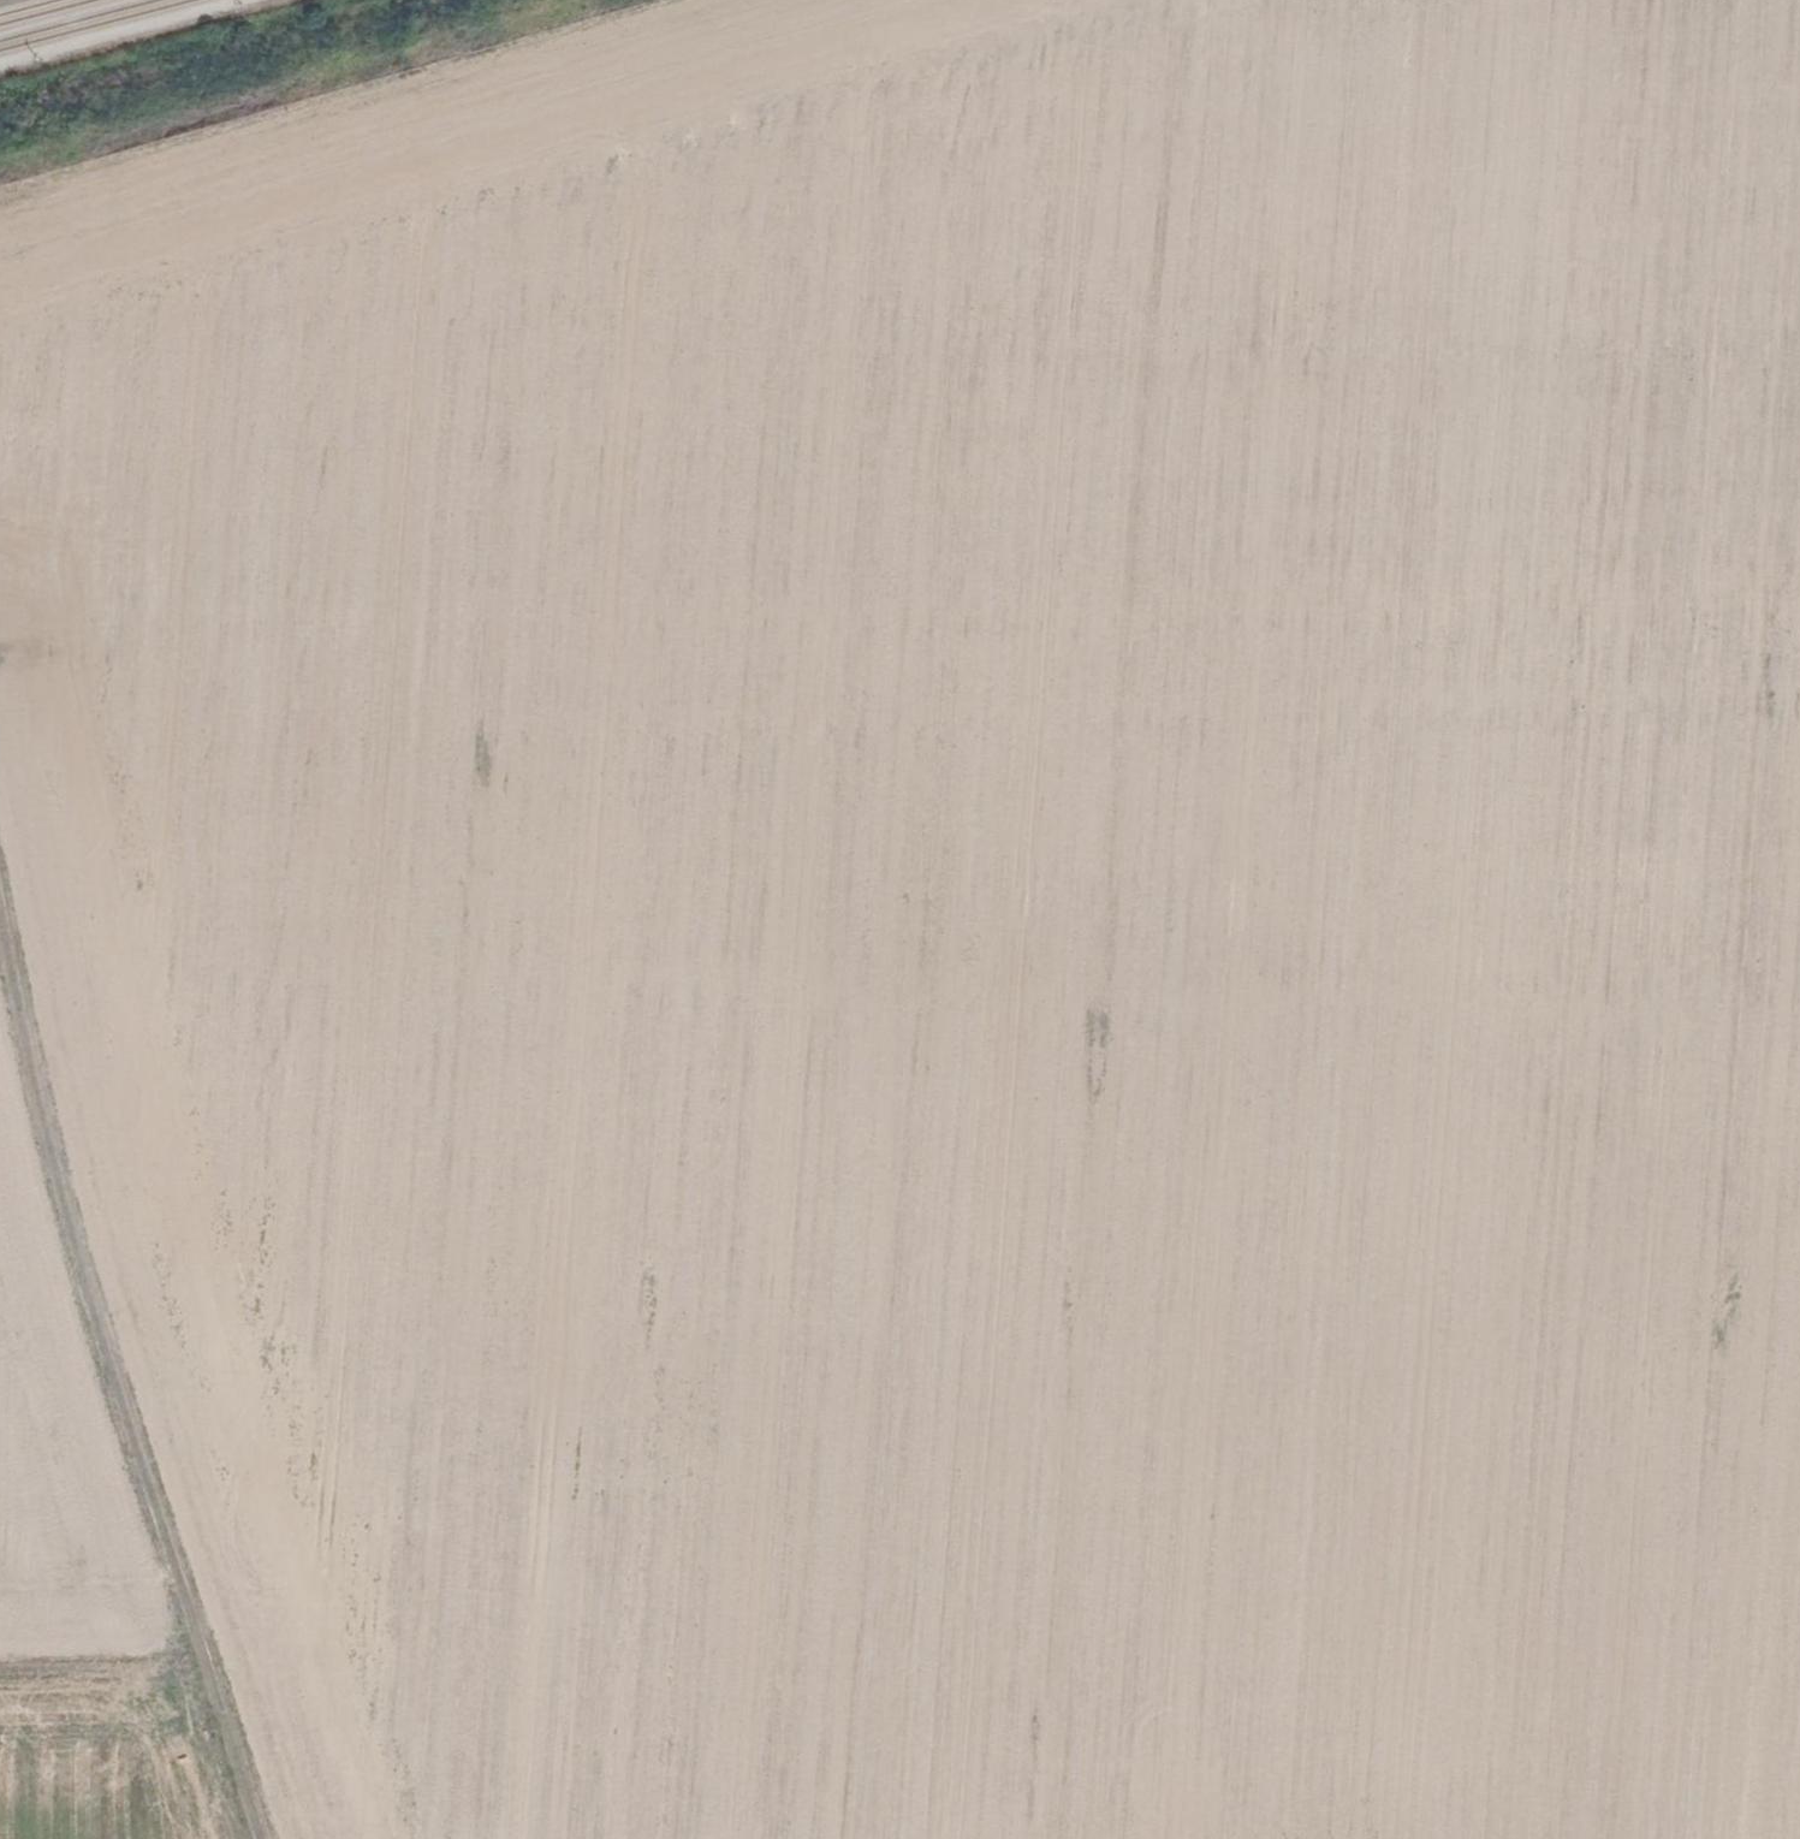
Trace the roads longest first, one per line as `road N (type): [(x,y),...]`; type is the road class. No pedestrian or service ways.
road 1 (track): [(0,955),(44,1163),(136,1510),(252,1838)]

